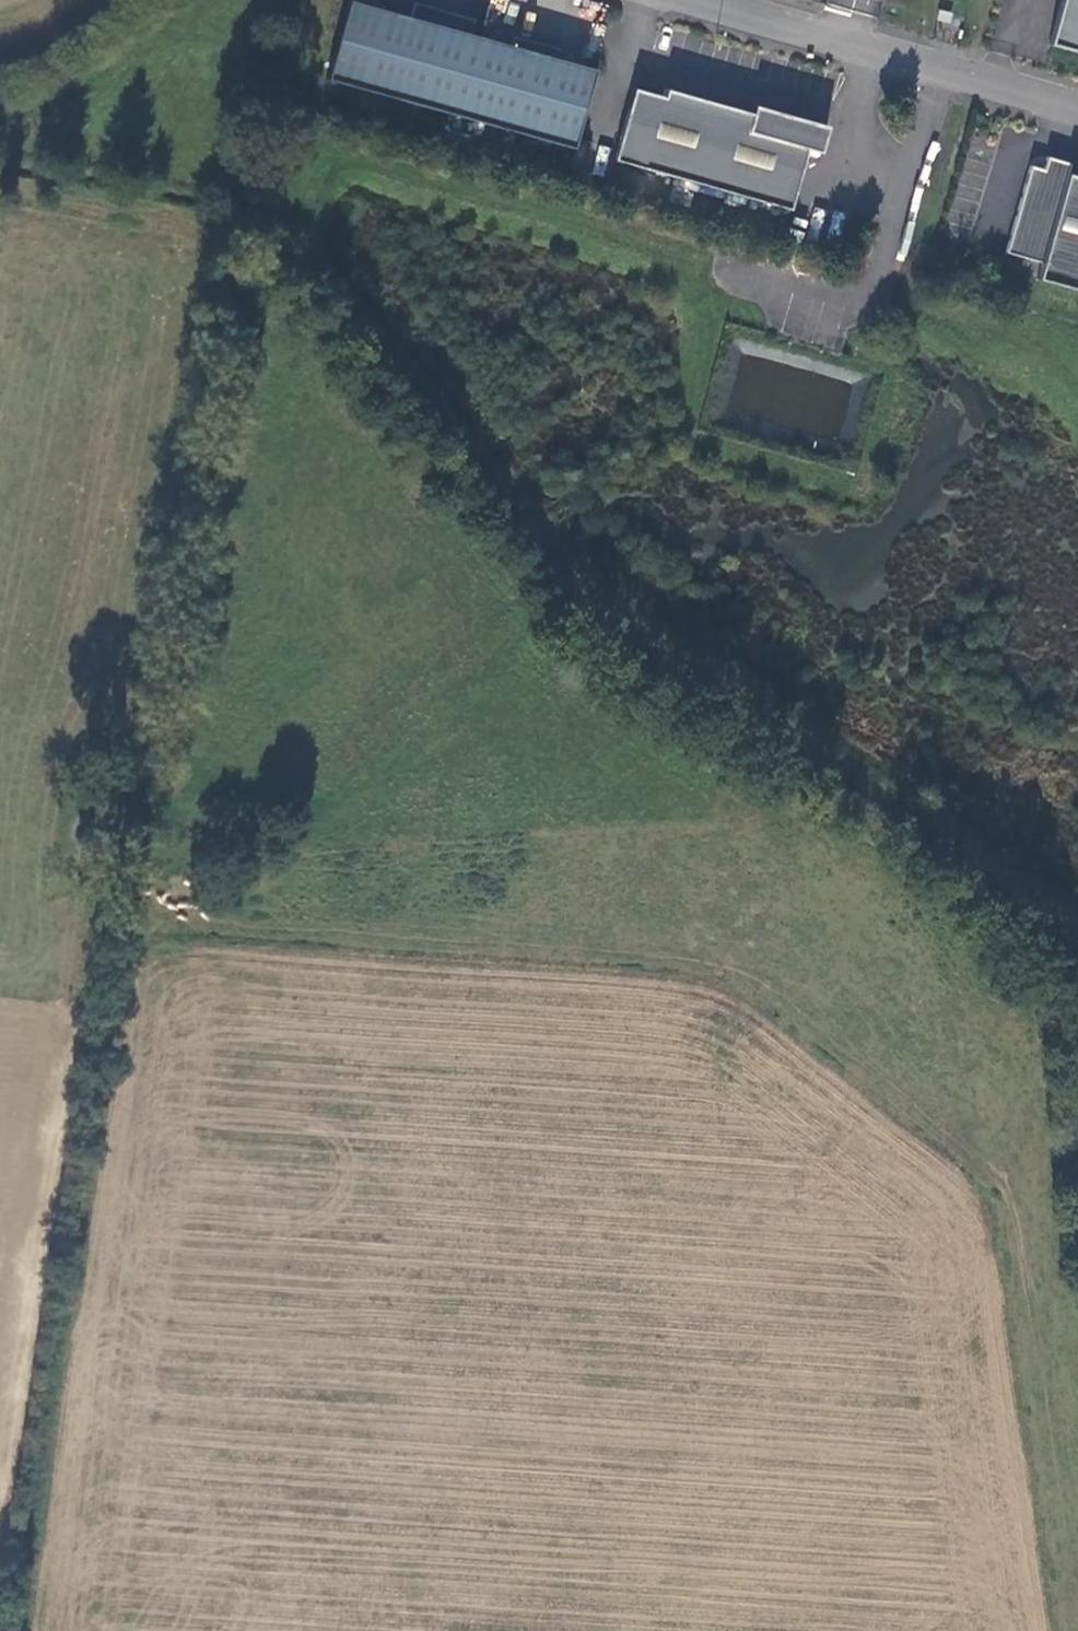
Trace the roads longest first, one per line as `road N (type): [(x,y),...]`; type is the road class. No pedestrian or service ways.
road 1 (unclassified): [(695,0),(1077,108)]

